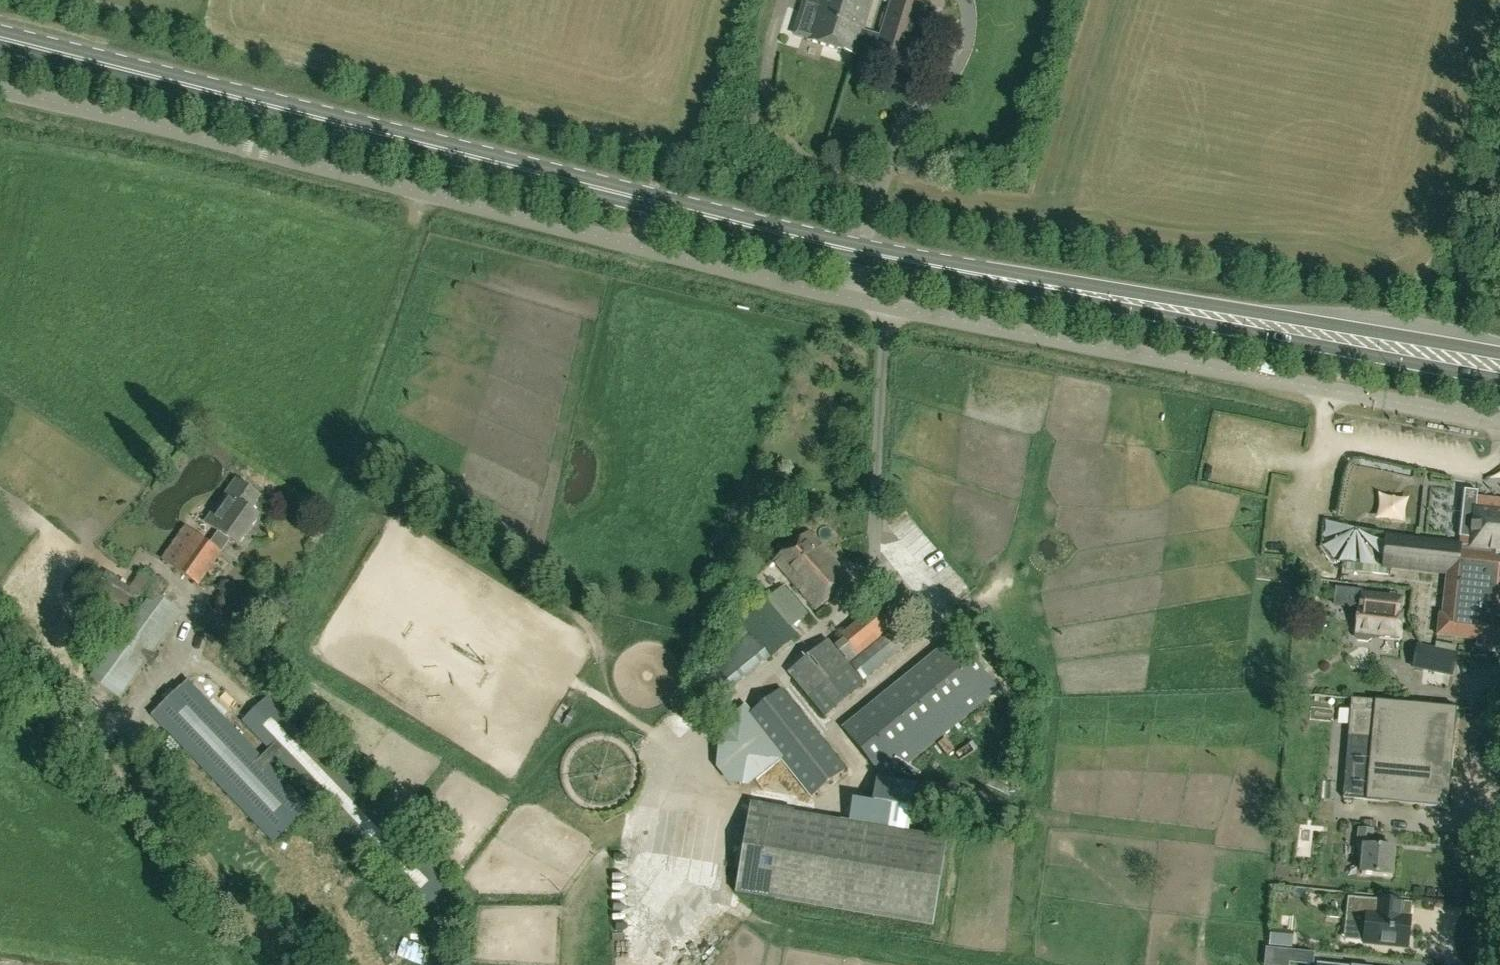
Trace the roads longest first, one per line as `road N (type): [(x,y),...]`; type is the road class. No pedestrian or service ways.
road 1 (primary): [(1499,369),(862,252),(0,37)]
road 2 (unclassified): [(1499,423),(853,298),(0,90)]

